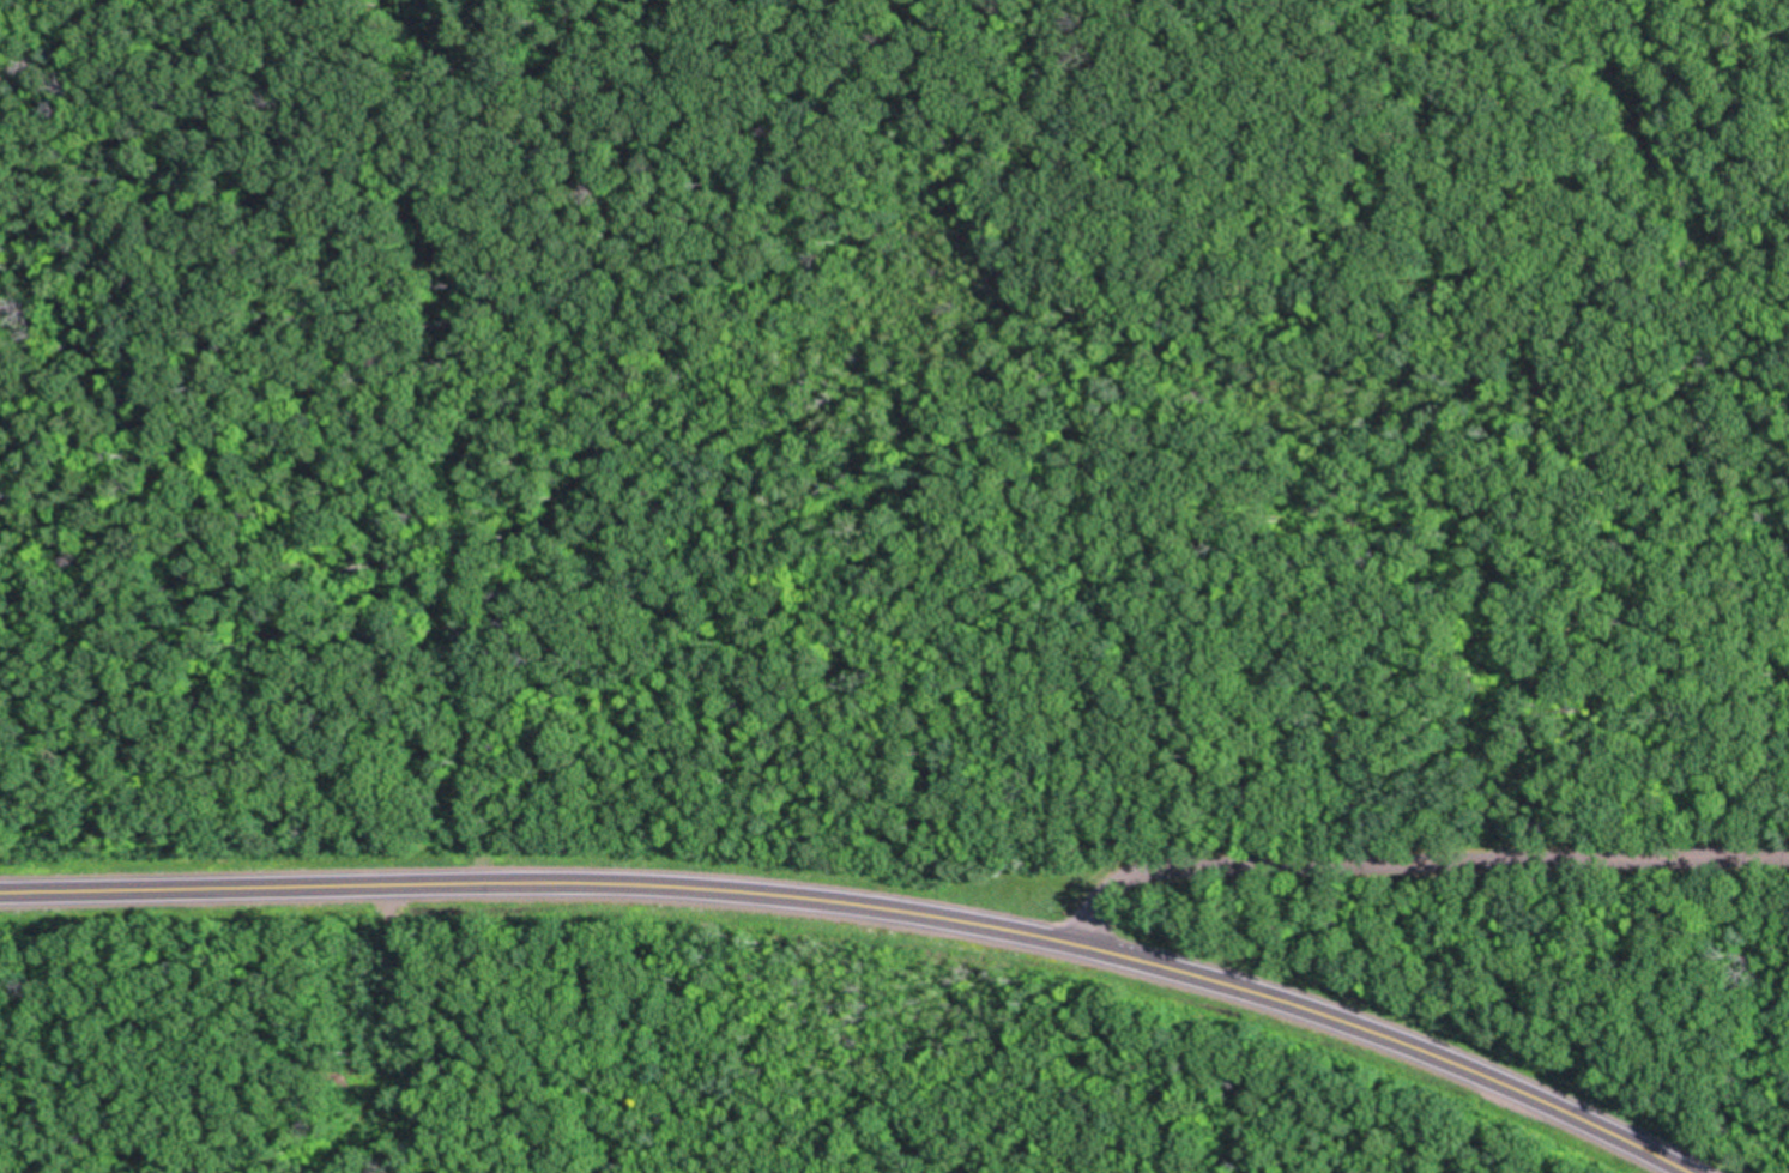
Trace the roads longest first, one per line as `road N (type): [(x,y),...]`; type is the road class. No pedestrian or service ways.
road 1 (primary): [(1698,1172),(1557,1101),(1253,987),(1077,942),(883,905),(584,879),(0,891)]
road 2 (residential): [(1788,859),(1181,865),(1130,873),(1108,887),(1077,942)]

